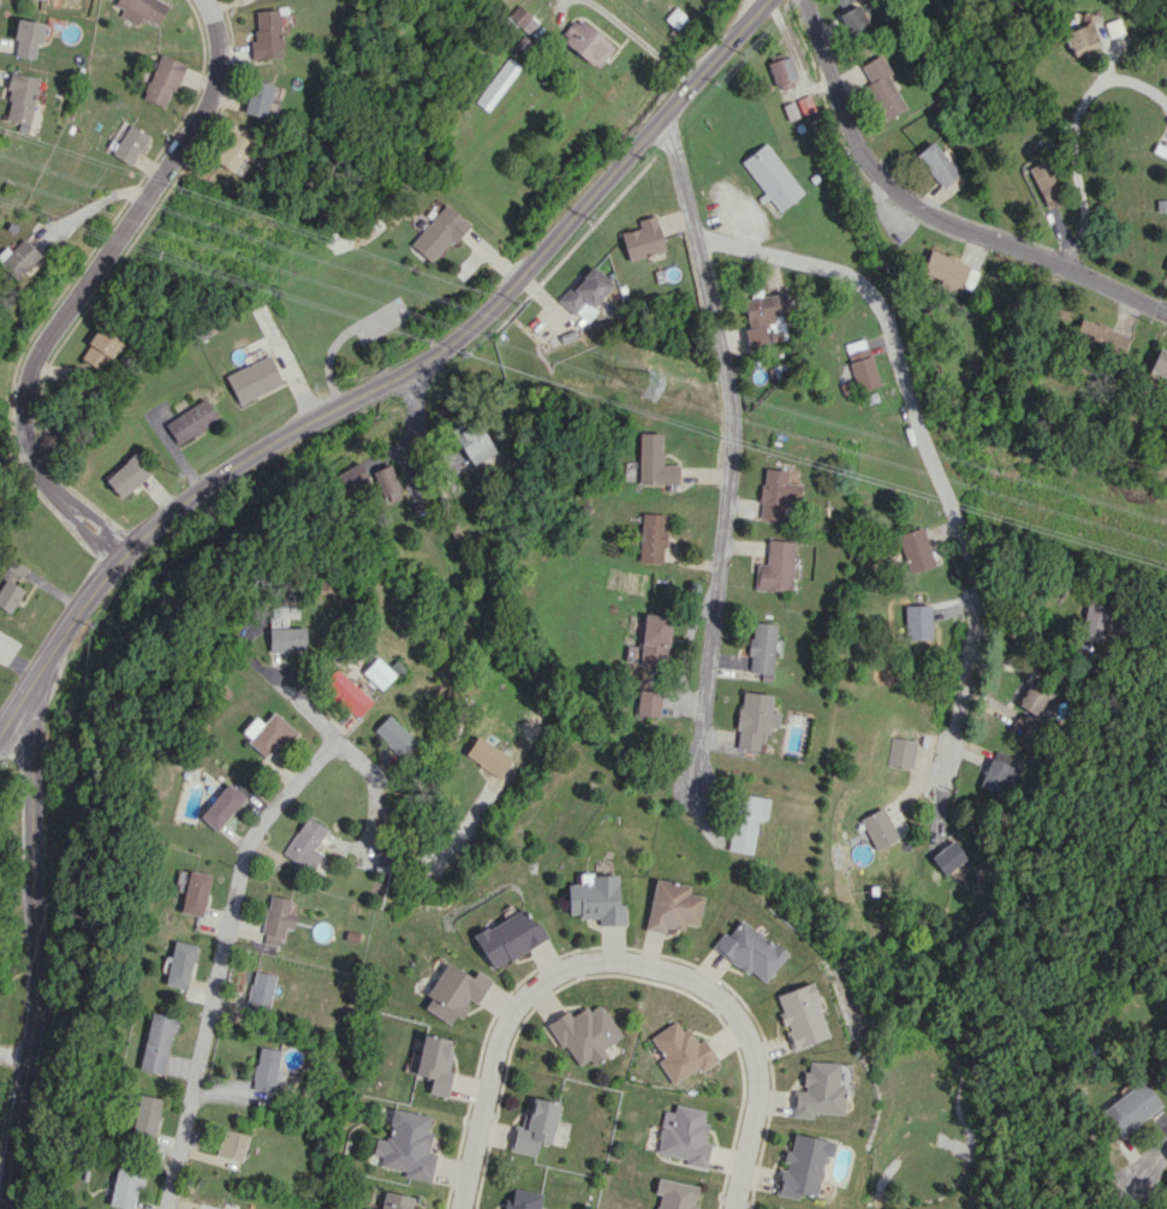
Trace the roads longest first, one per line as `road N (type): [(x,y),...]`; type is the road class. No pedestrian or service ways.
road 1 (secondary): [(0,734),(117,552),(262,446),(469,334),(768,0)]
road 2 (residential): [(702,228),(874,287),(913,416),(952,505),(981,625),(934,786)]
road 3 (residential): [(661,121),(702,228),(739,443),(703,774)]
road 4 (residential): [(732,1208),(756,1097),(745,1034),(734,1014),(685,982),(631,966),(560,971),(507,1018),(494,1043),(461,1208)]
road 5 (residential): [(117,552),(38,469),(22,421),(23,382),(220,94),(213,13),(202,0)]
road 6 (tertiary): [(31,684),(35,991),(10,1208)]
road 7 (residential): [(806,0),(867,163),(894,193),(935,221),(1035,255),(1166,316)]
road 8 (residential): [(251,835),(170,1208)]
road 9 (residential): [(379,778),(335,740),(251,835)]

